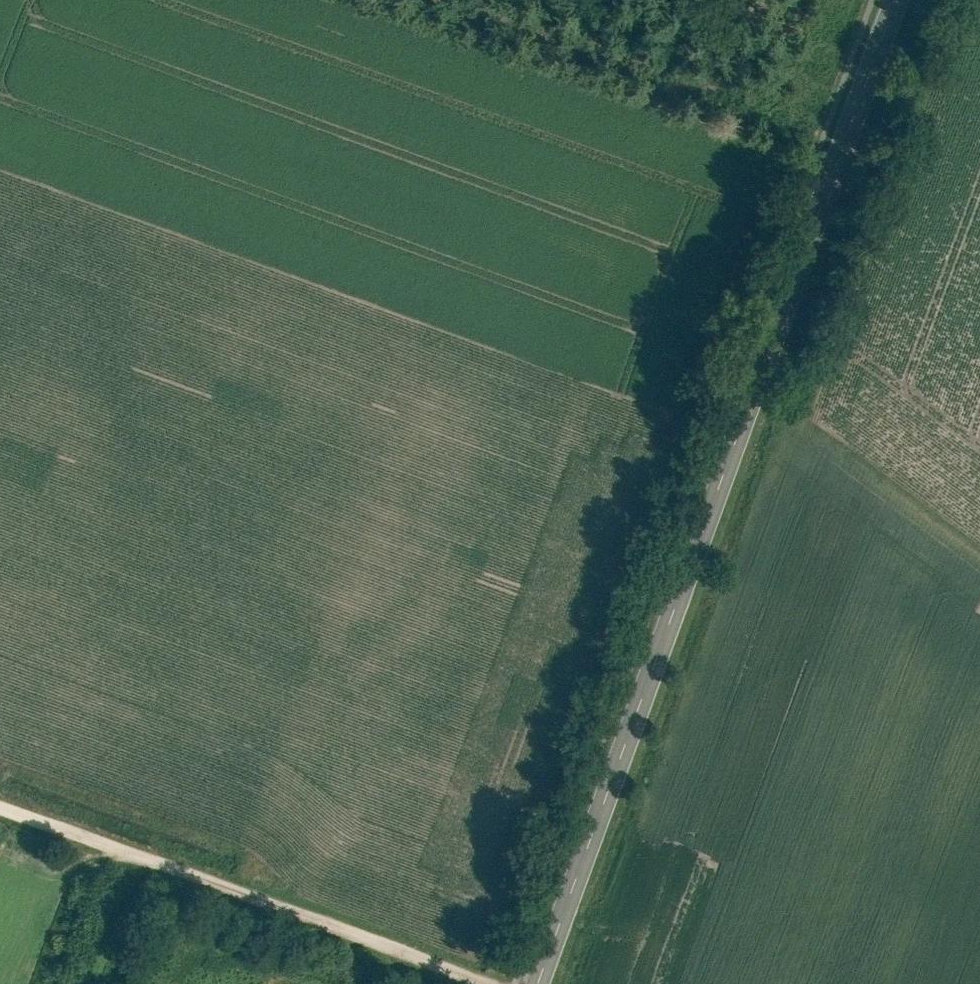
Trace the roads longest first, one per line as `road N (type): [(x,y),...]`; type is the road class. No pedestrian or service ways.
road 1 (tertiary): [(900,0),(538,983)]
road 2 (track): [(0,801),(499,983)]

